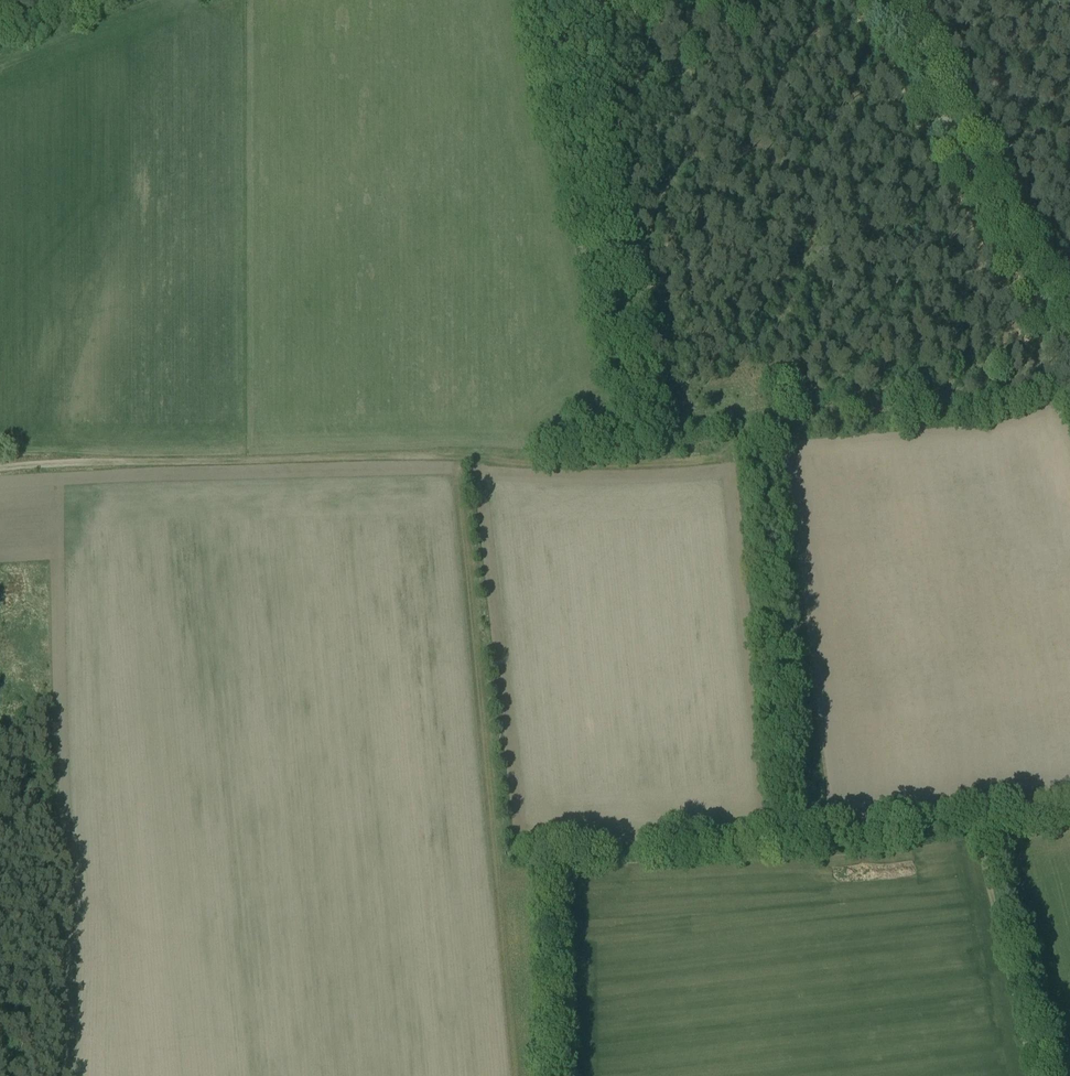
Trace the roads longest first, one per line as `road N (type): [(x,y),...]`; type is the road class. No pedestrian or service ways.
road 1 (track): [(0,469),(731,457)]
road 2 (track): [(1069,347),(888,0)]
road 3 (track): [(1029,1075),(978,835)]

